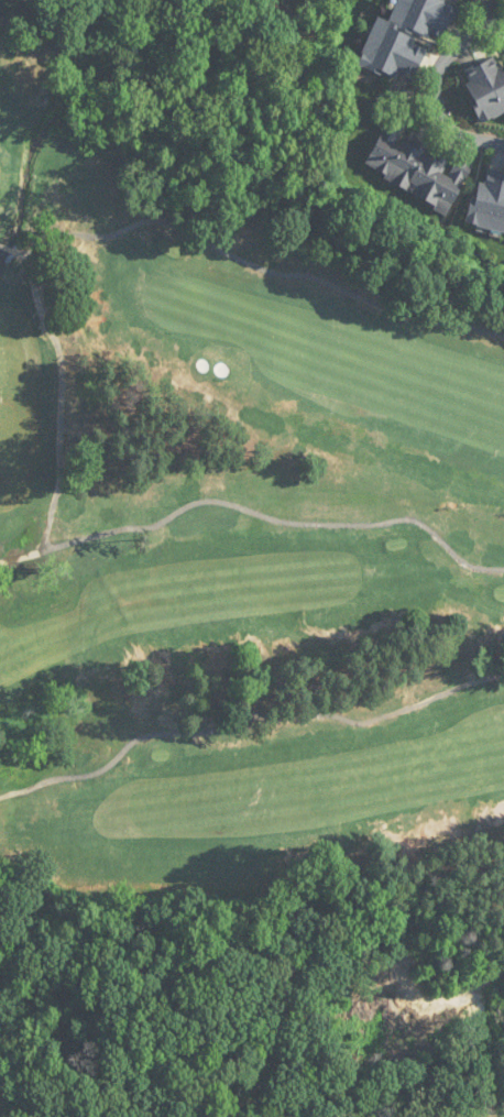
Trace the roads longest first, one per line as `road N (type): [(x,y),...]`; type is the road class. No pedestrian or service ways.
road 1 (residential): [(503,148),(454,133),(436,96),(447,65),(495,0)]

